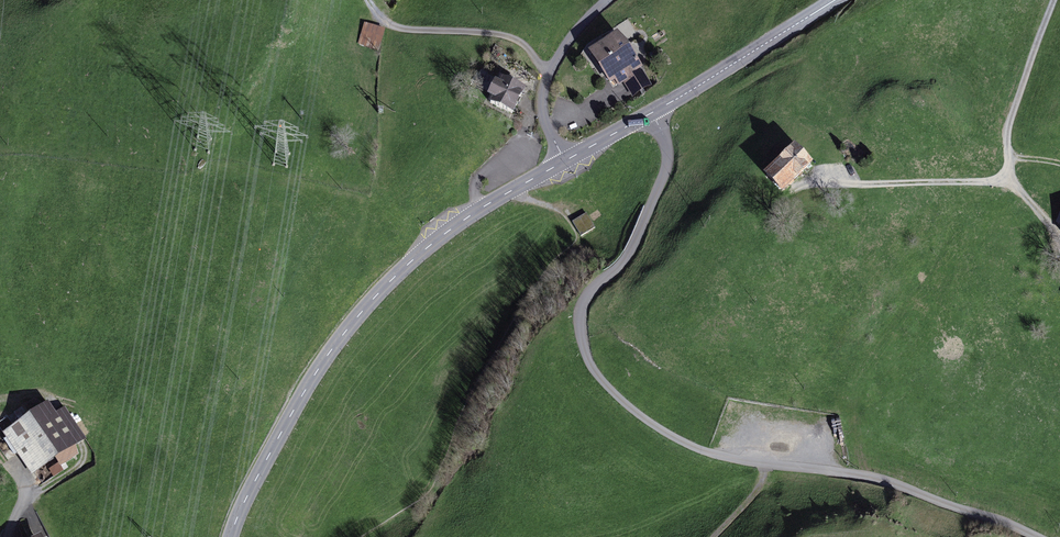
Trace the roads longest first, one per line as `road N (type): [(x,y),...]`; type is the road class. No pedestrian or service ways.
road 1 (secondary): [(230,536),(304,387),(357,314),(435,240),(565,160)]
road 2 (secondary): [(565,160),(830,0)]
road 3 (track): [(363,0),(385,27),(514,43),(548,79)]
road 4 (unclassified): [(604,0),(569,36),(543,94),(545,123),(565,160)]

